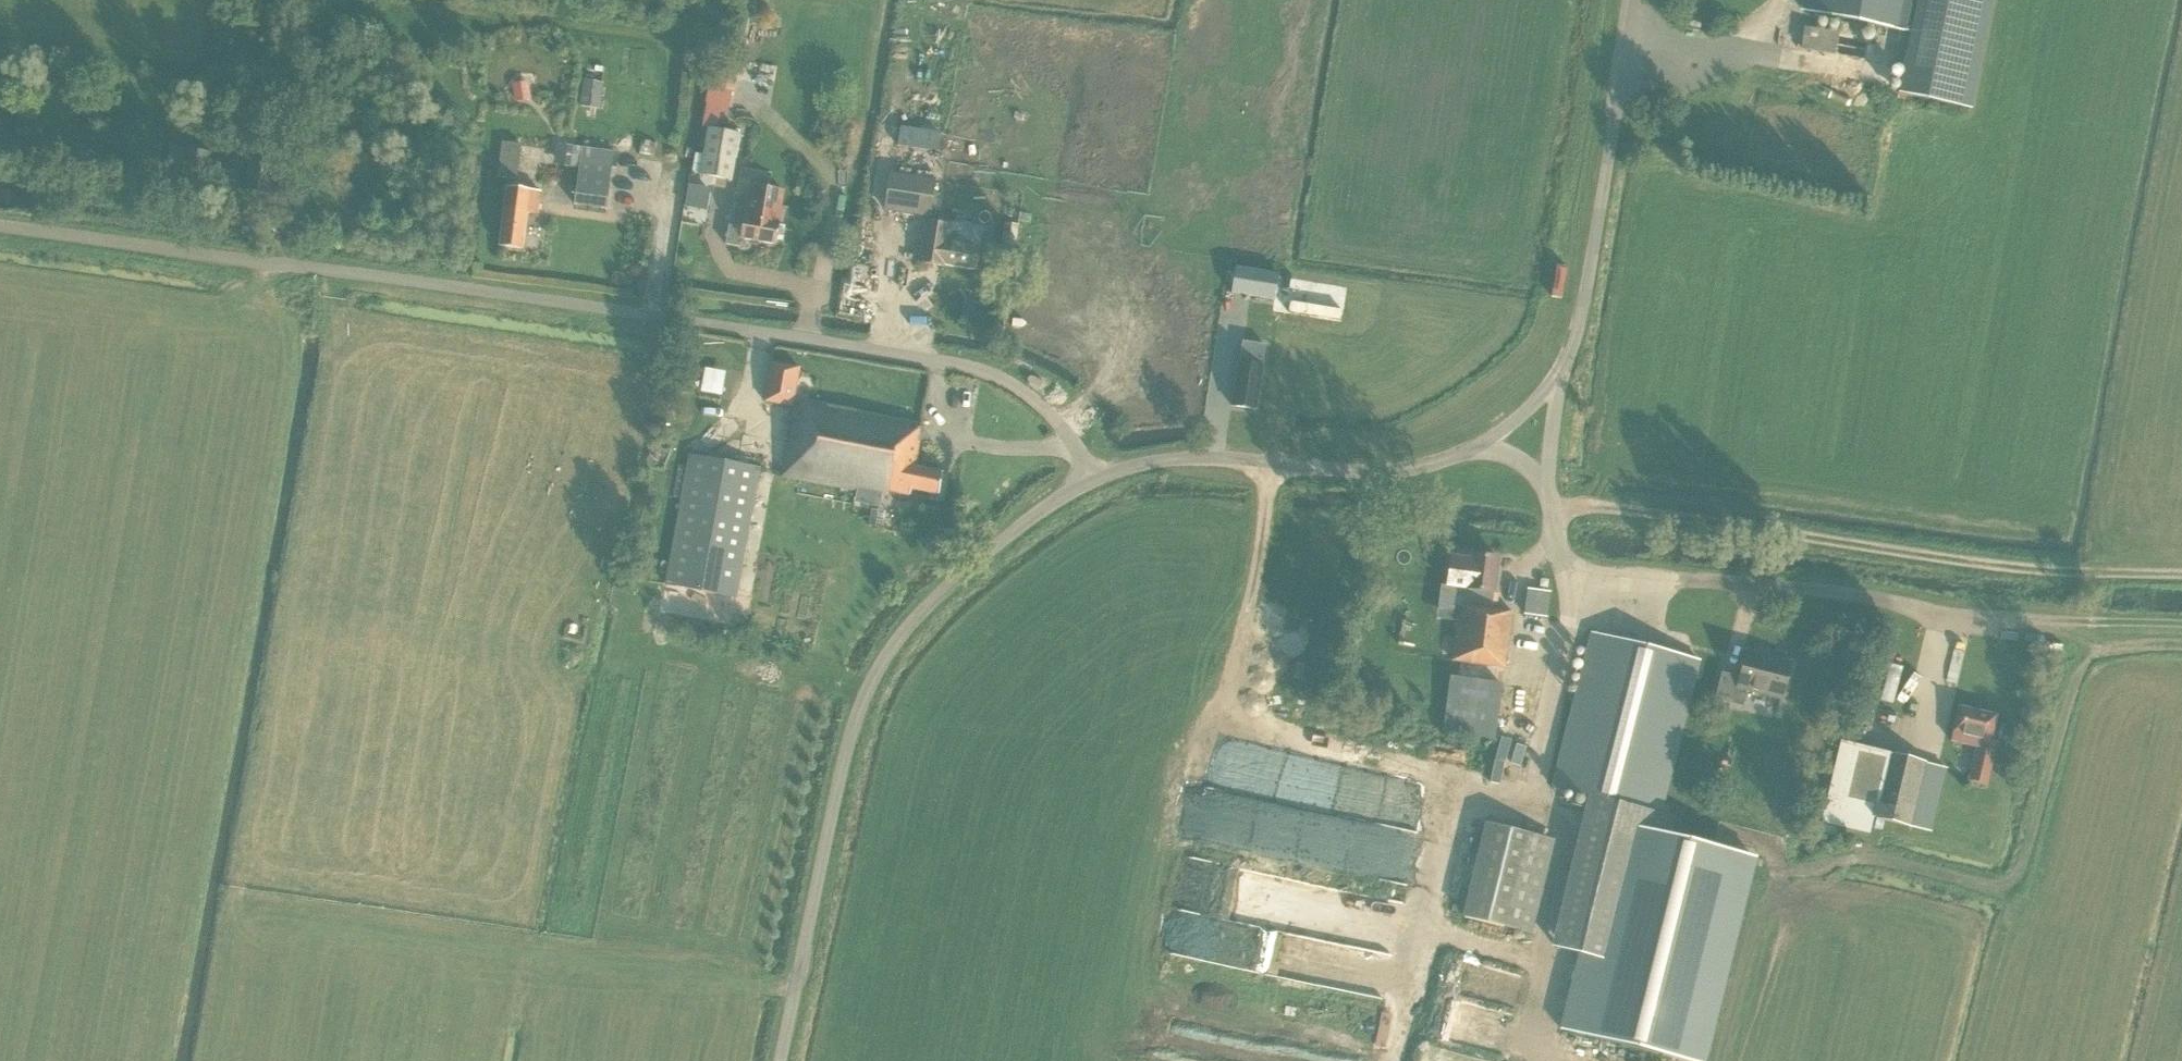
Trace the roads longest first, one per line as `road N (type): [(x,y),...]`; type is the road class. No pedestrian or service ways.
road 1 (unclassified): [(1093,480),(1057,417),(977,370),(723,326),(0,229)]
road 2 (unclassified): [(778,1060),(845,752),(866,692),(894,643),(977,558),(1093,480)]
road 3 (unclassified): [(1553,508),(1552,540),(1572,569),(1977,617),(2181,624)]
road 4 (track): [(1553,508),(2181,578)]
road 5 (unclassified): [(1554,386),(1572,348),(1636,0)]
road 6 (unclassified): [(1093,480),(1172,463),(1385,474),(1478,446)]
road 7 (unclassified): [(1554,386),(1553,508)]

